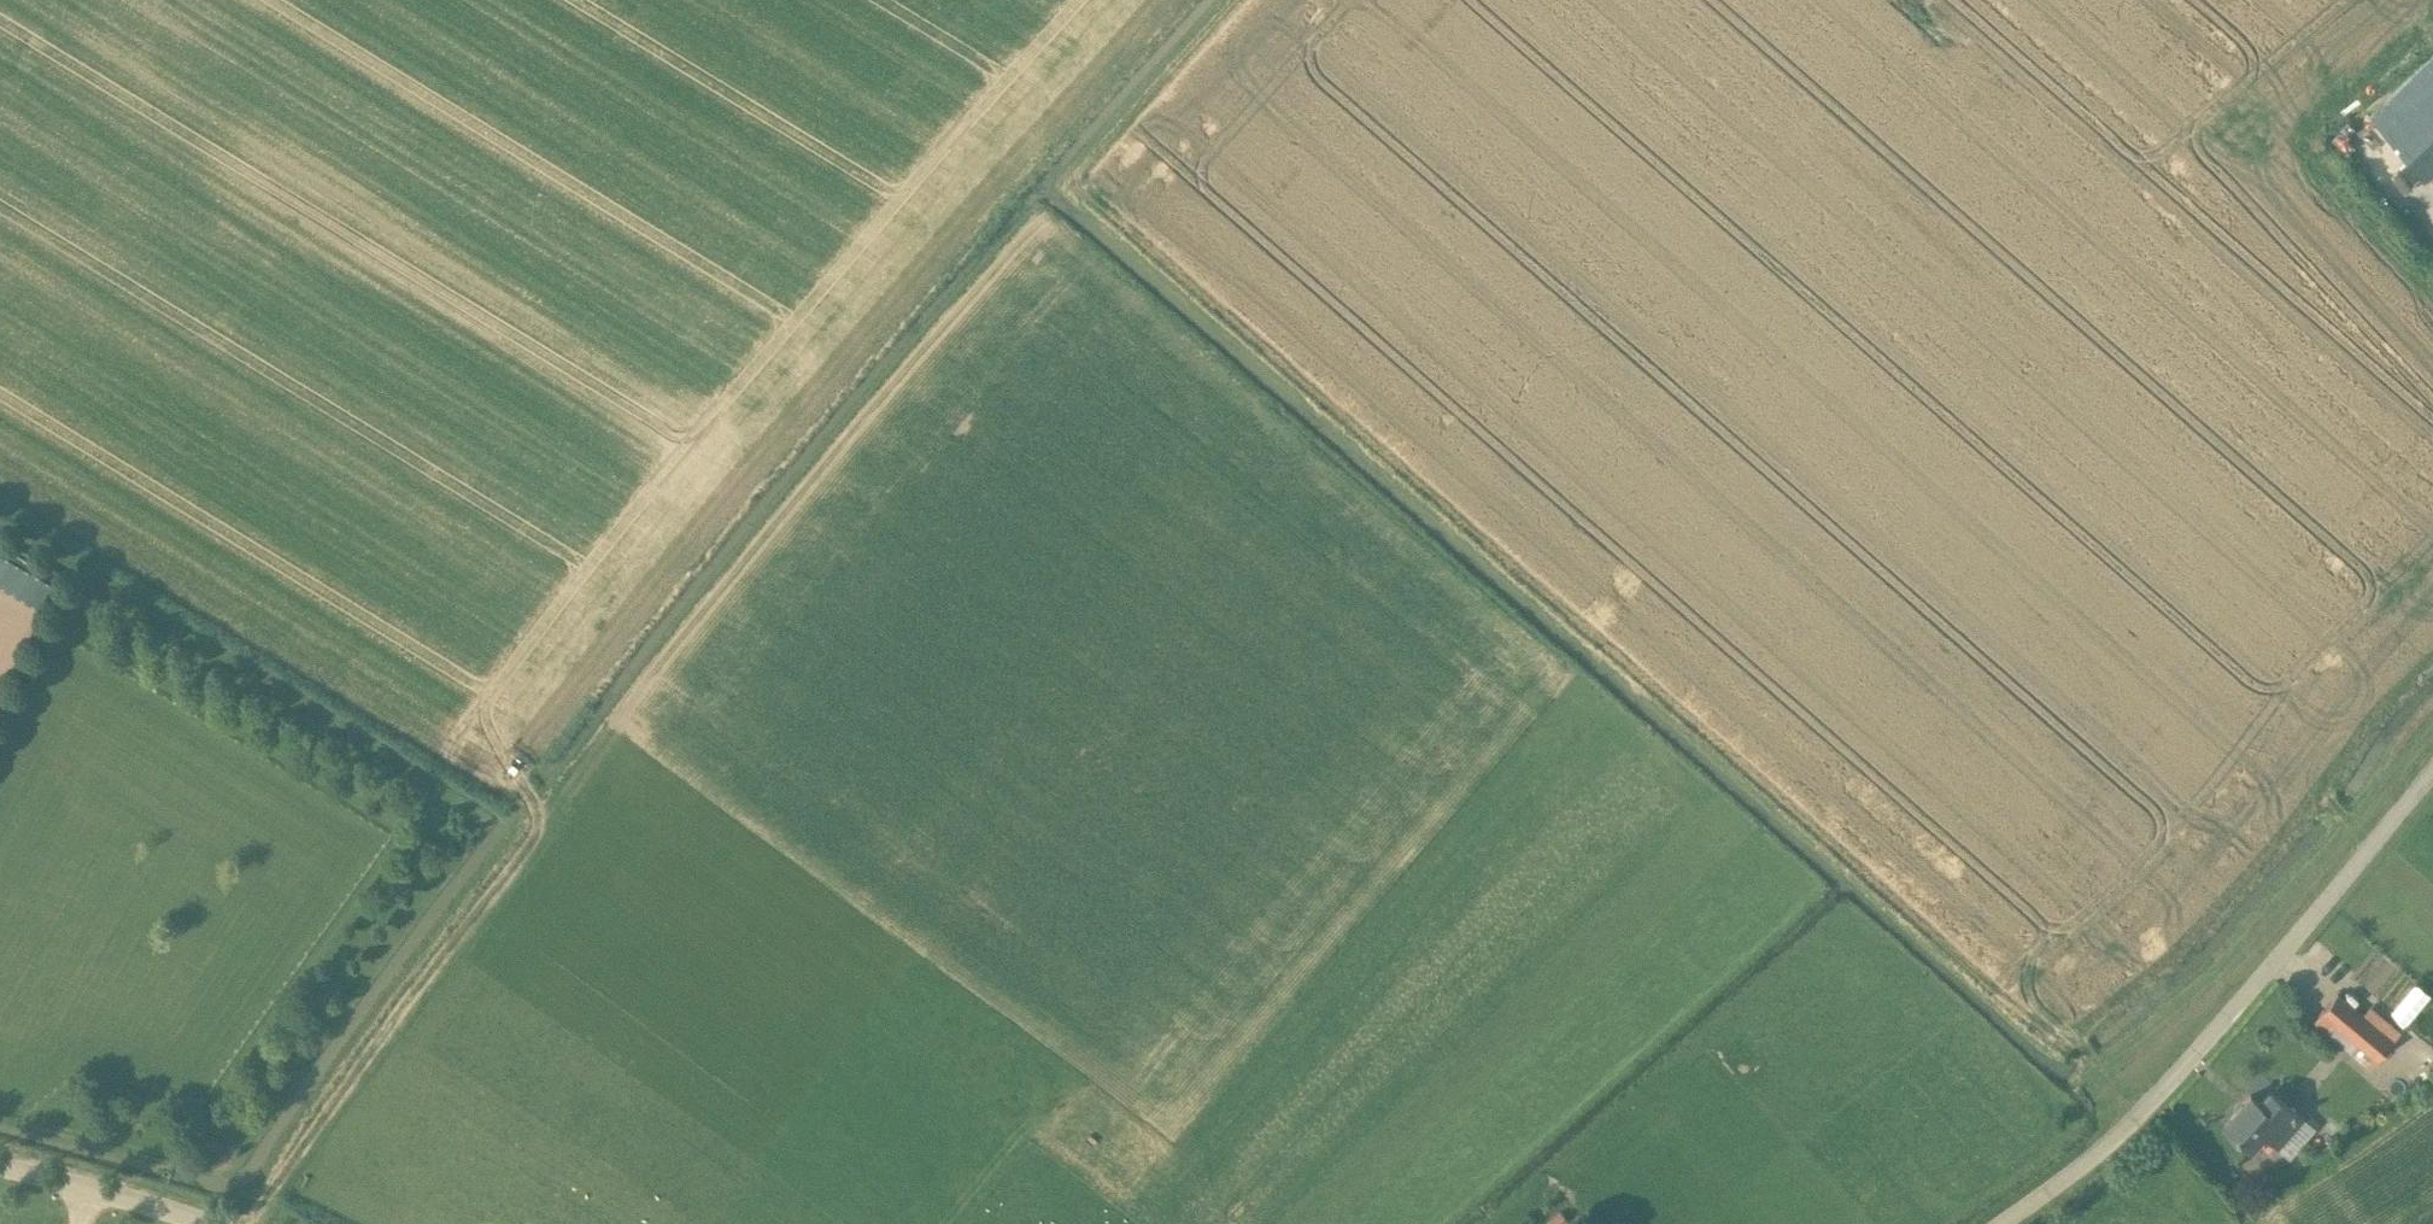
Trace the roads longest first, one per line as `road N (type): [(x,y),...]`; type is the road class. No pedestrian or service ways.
road 1 (unclassified): [(2010,1223),(2146,1115),(2432,784)]
road 2 (unclassified): [(200,1223),(0,1170)]

